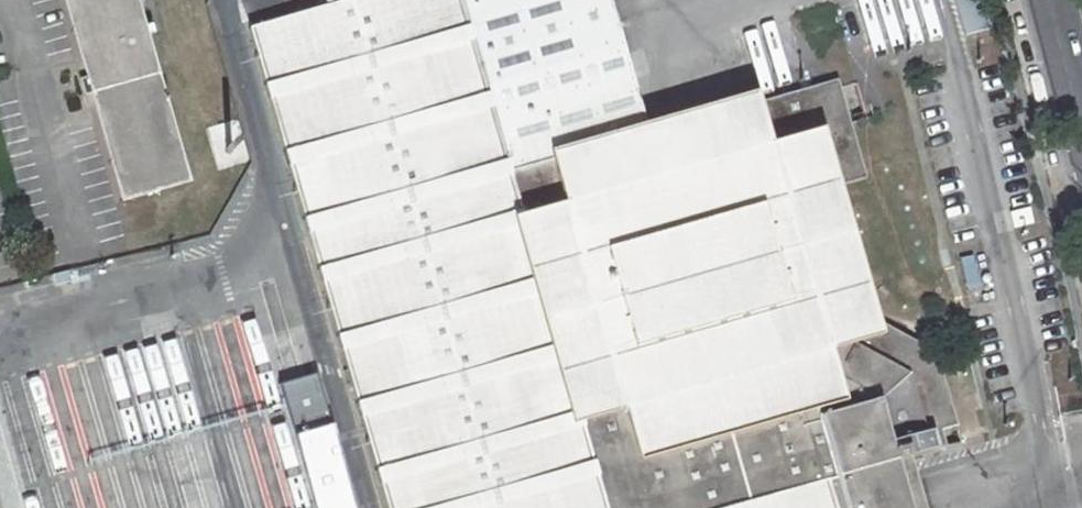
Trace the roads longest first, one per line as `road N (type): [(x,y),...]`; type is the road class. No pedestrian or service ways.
road 1 (unclassified): [(1081,128),(1048,0)]

